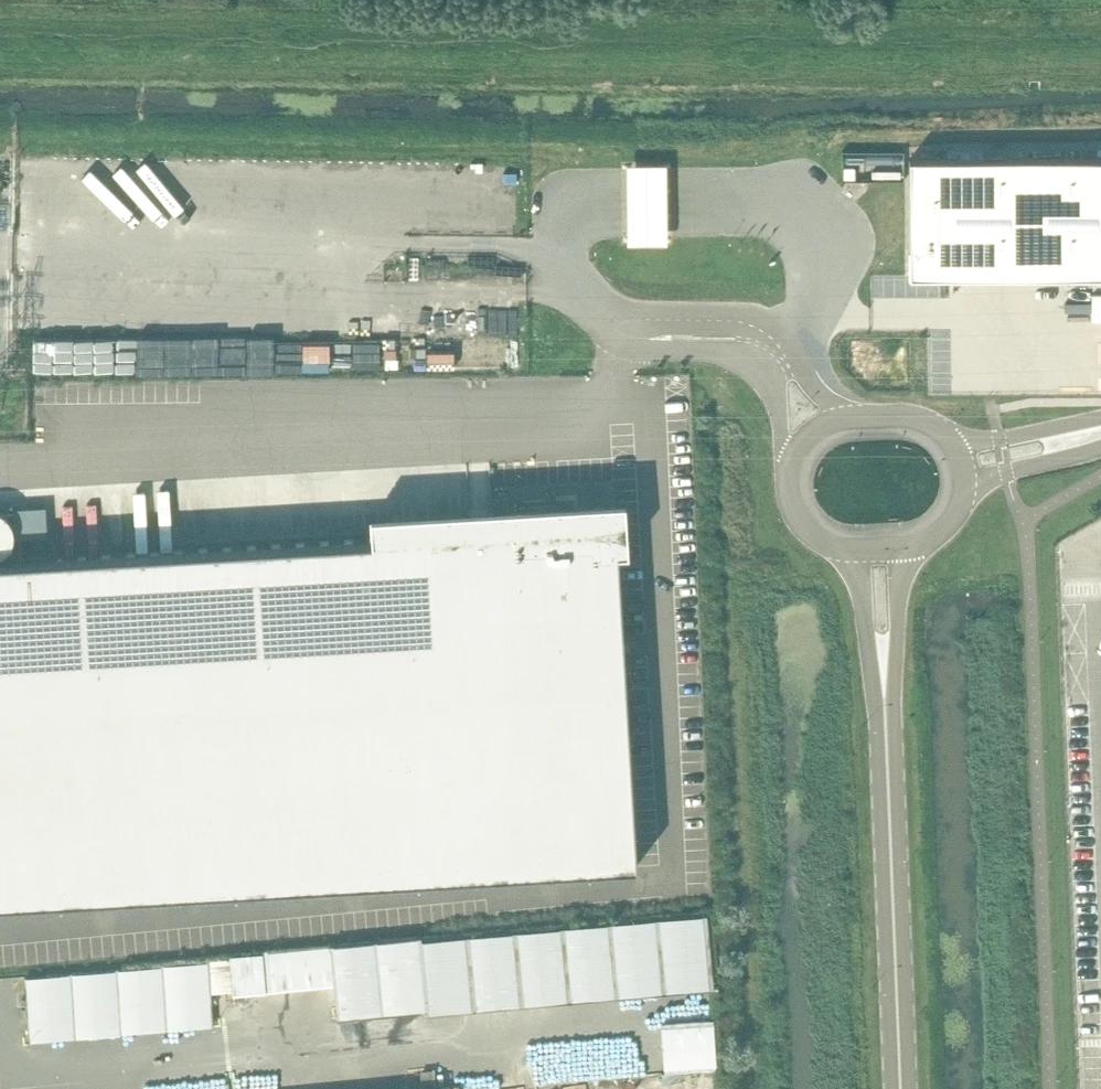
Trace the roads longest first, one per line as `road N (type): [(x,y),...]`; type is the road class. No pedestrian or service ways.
road 1 (track): [(523,151),(0,141)]
road 2 (tertiary): [(901,1088),(884,670)]
road 3 (unclassified): [(874,420),(810,380),(790,329),(774,314),(746,305),(583,304)]
road 4 (unclassified): [(583,304),(620,344),(731,352),(774,380),(791,476)]
road 5 (tertiary): [(884,670),(915,550)]
road 6 (tertiary): [(850,552),(864,625),(884,670)]

